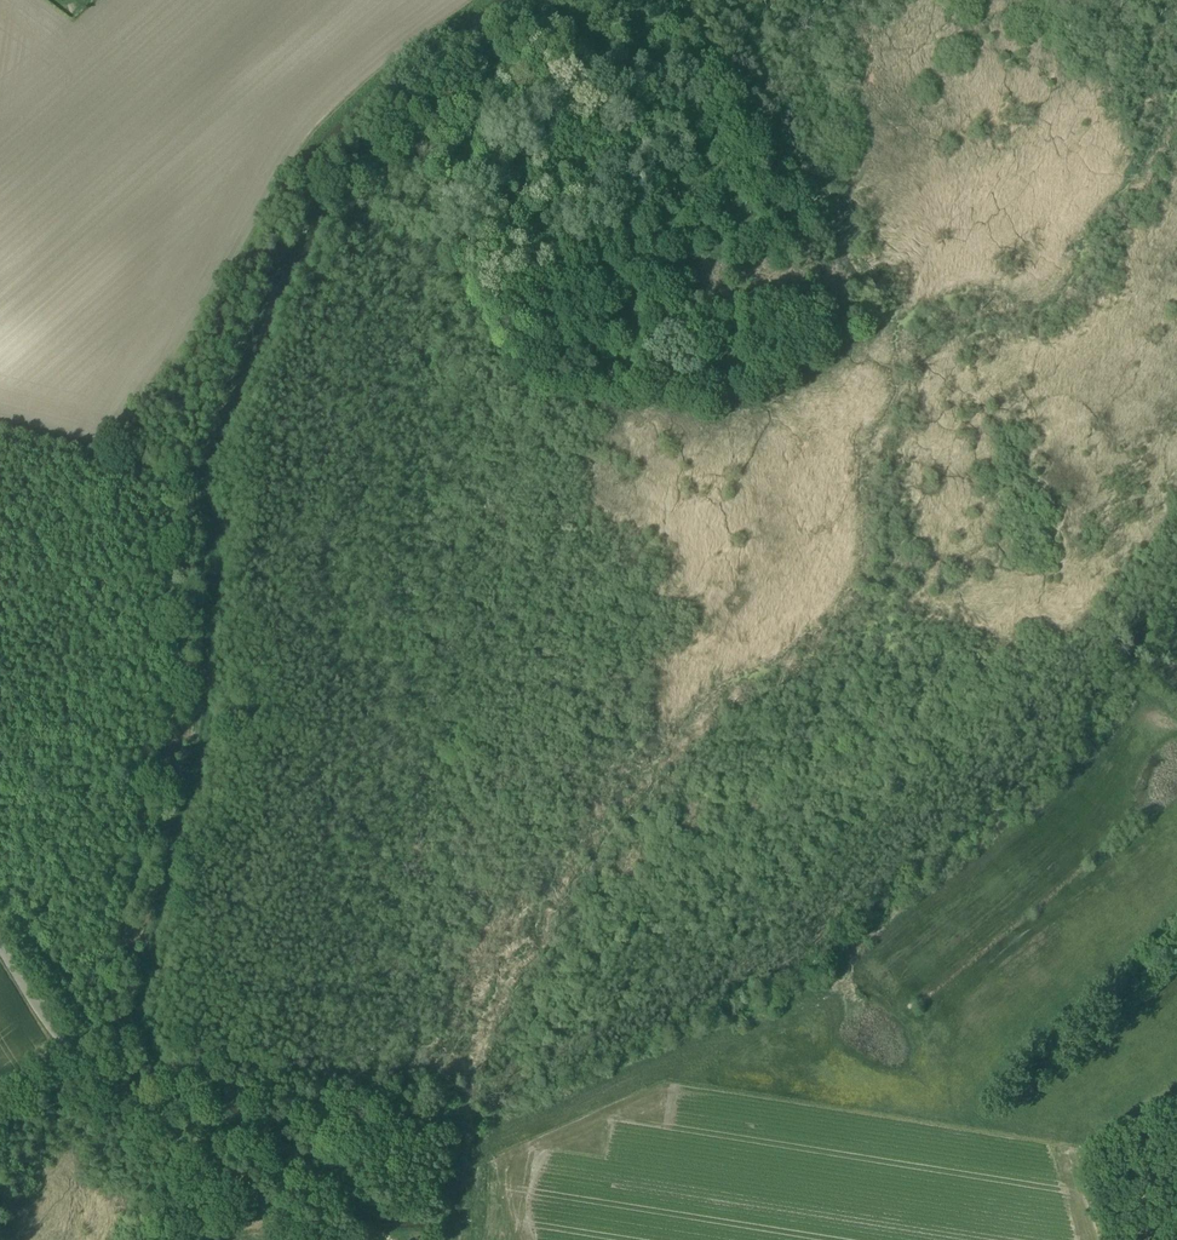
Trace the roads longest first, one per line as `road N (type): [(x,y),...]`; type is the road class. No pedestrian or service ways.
road 1 (unclassified): [(325,1239),(276,1213),(88,1063),(52,1026),(0,946)]
road 2 (track): [(1104,1239),(1080,1175),(1082,1148),(1176,1090)]

